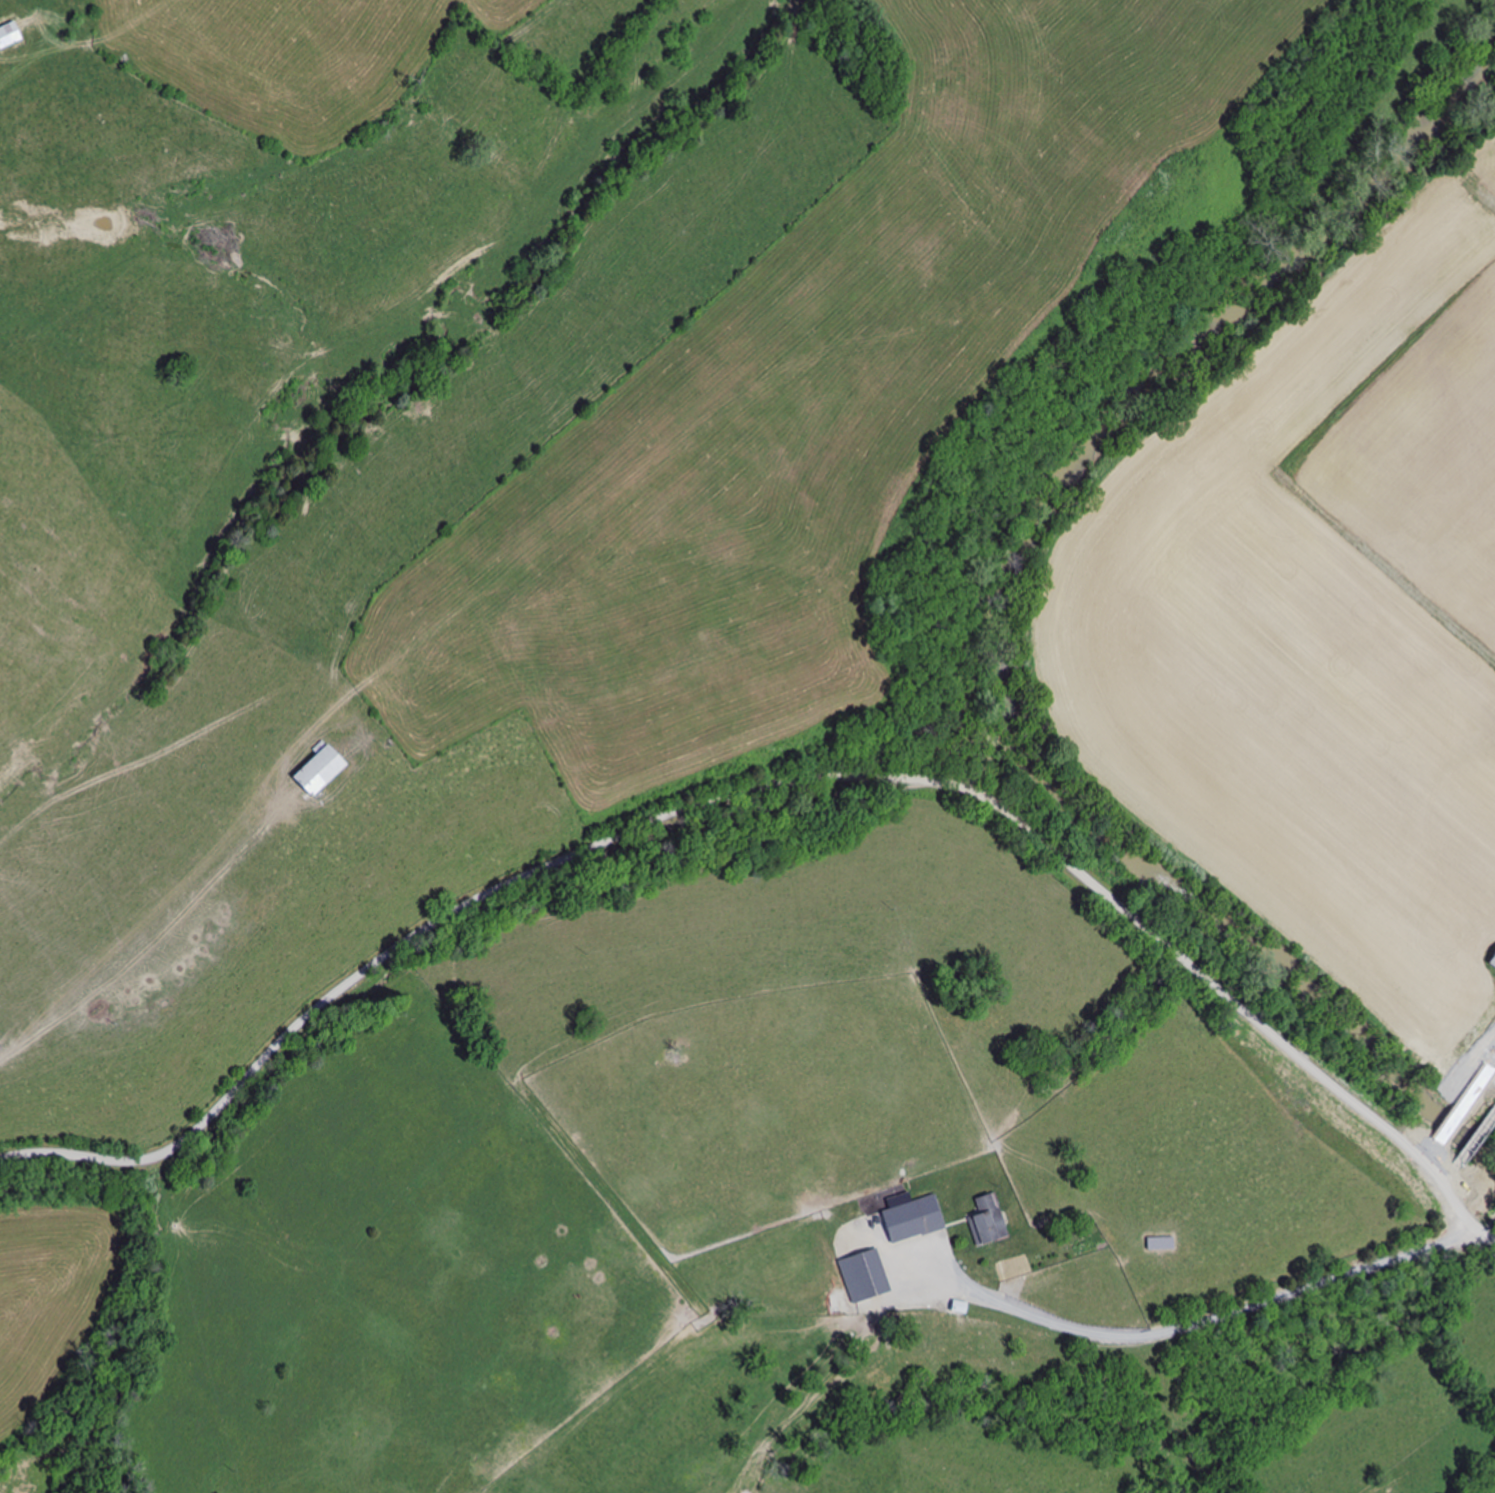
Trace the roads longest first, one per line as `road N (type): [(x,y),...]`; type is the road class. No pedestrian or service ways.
road 1 (residential): [(0,1159),(158,1155),(193,1131),(310,1013),(480,897),(716,798),(774,781),(867,777),(953,787),(1000,809),(1440,1185)]

